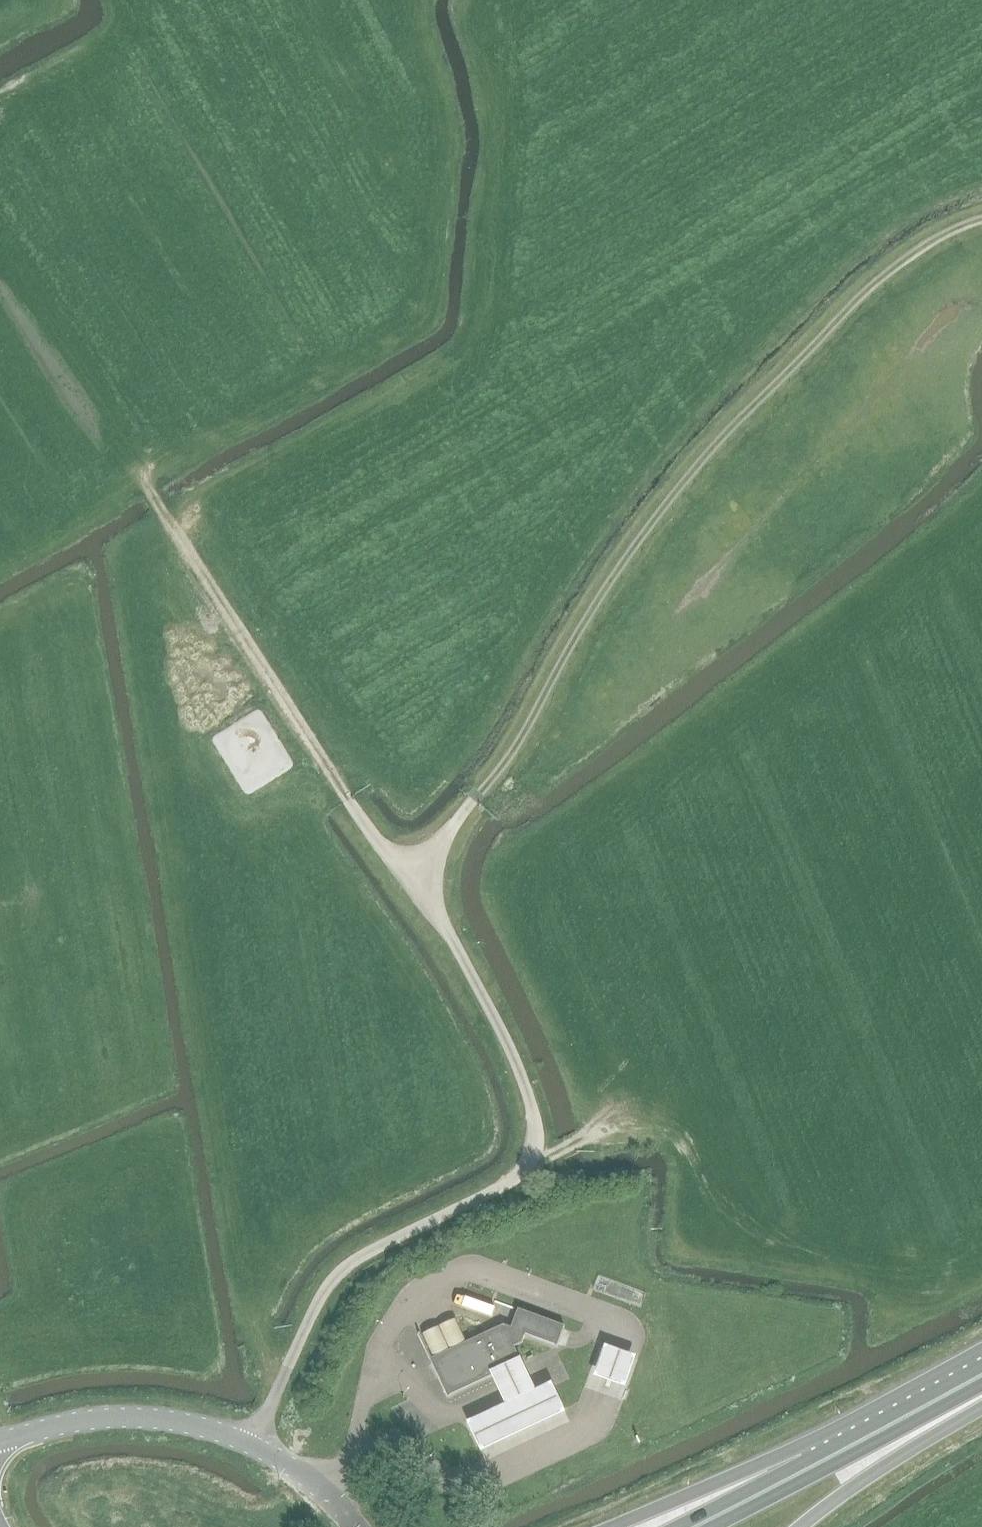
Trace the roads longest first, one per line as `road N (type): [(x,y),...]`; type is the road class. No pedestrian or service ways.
road 1 (track): [(348,799),(0,266)]
road 2 (trunk): [(866,1438),(797,1448),(608,1526)]
road 3 (trunk): [(802,1526),(981,1409)]
road 4 (trunk): [(866,1438),(693,1526)]
road 5 (trunk): [(866,1438),(981,1373)]

